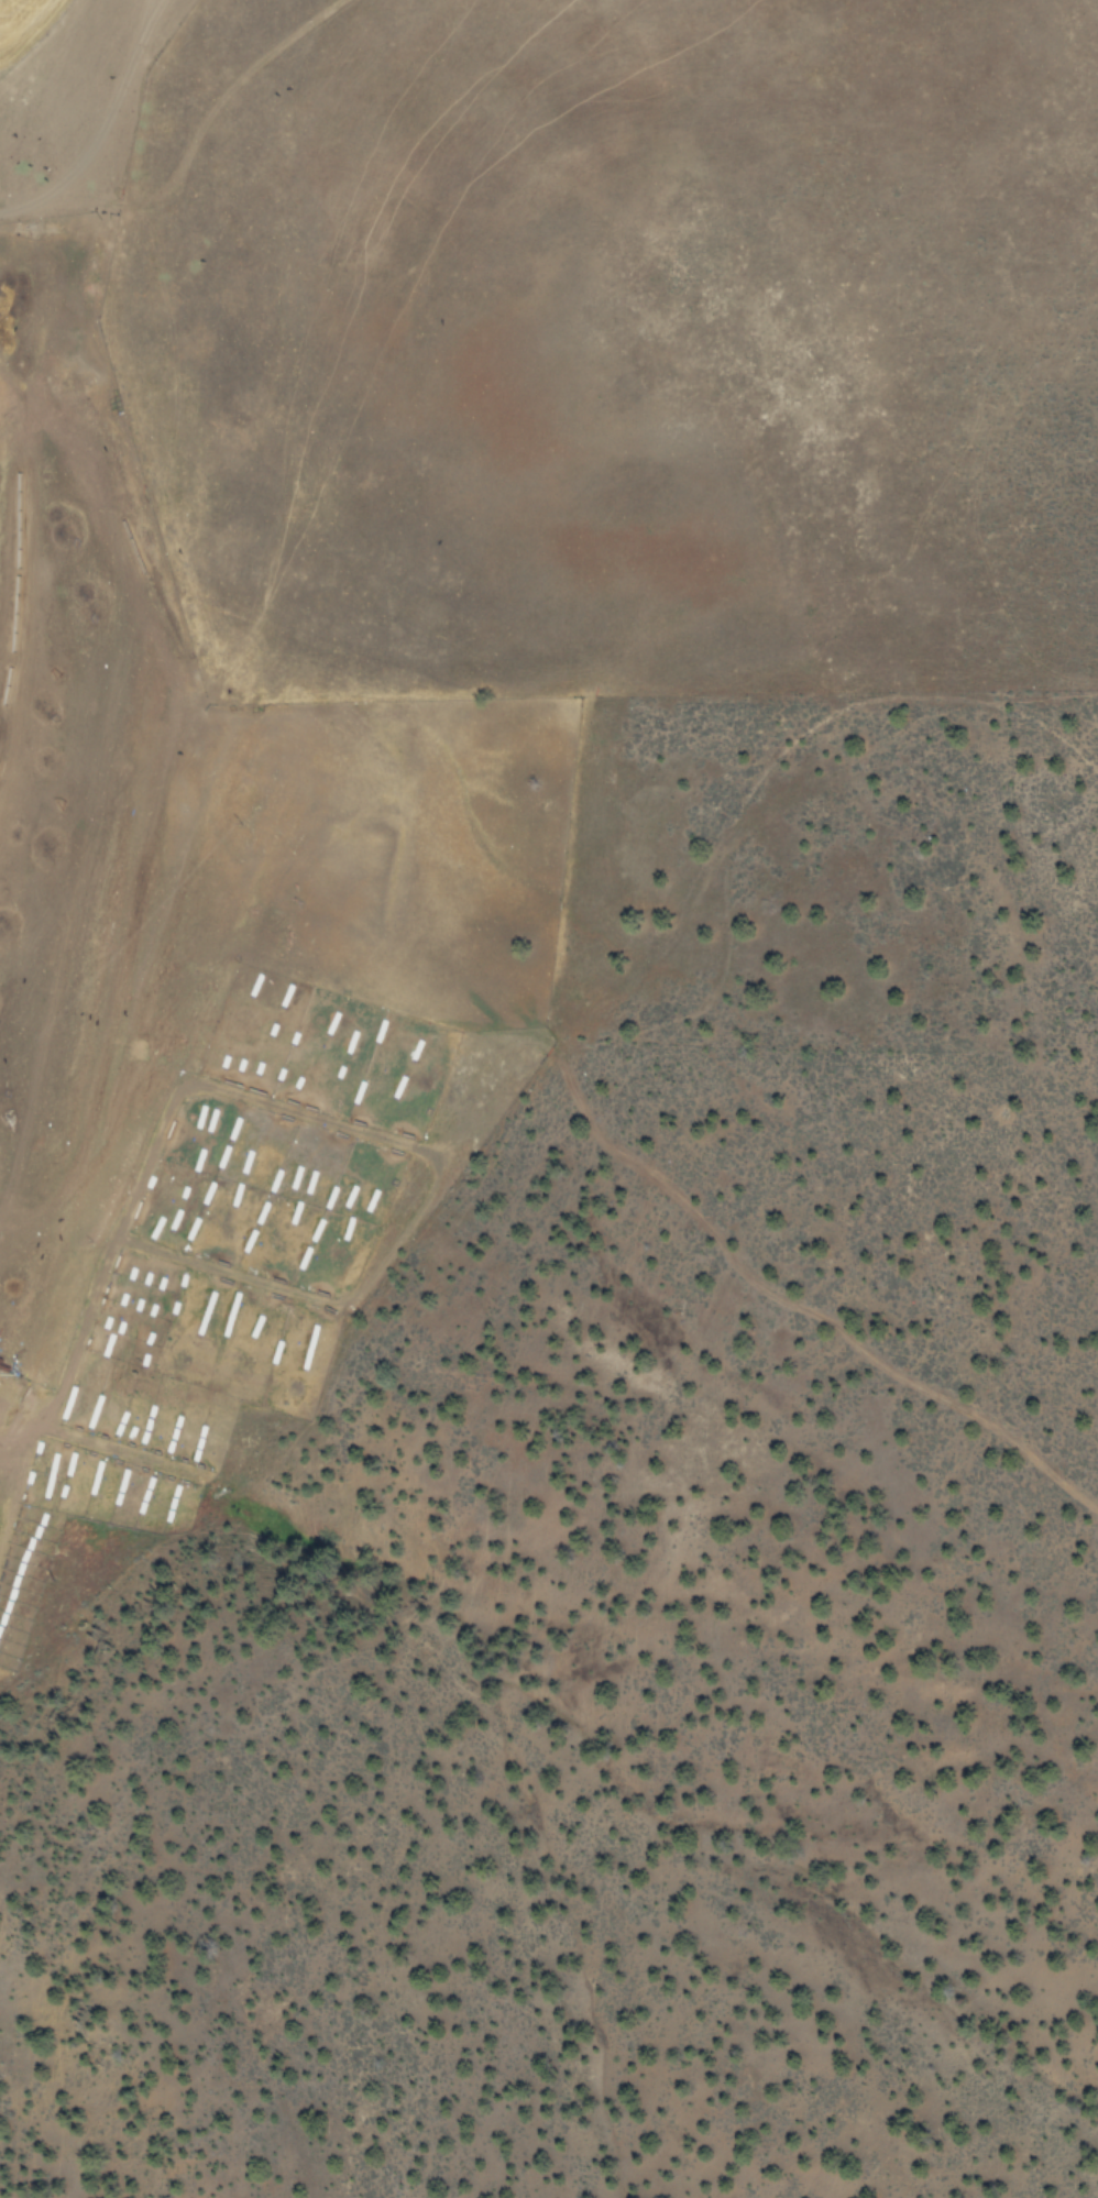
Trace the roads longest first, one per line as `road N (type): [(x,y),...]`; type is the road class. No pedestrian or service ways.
road 1 (track): [(0,1184),(39,1166),(110,1067),(242,652),(498,165),(570,73),(669,20),(765,0)]

